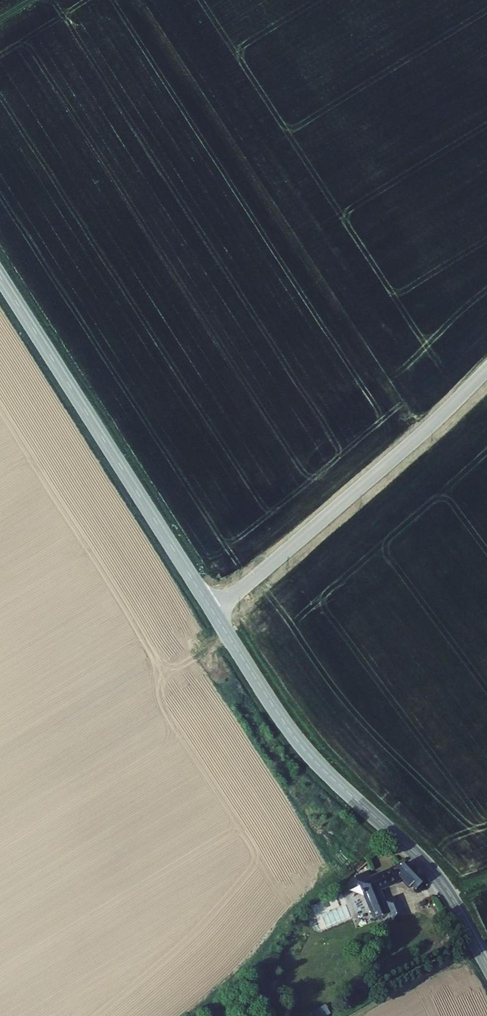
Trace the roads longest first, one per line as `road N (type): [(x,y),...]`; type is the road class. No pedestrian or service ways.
road 1 (tertiary): [(486,965),(437,878),(300,744),(213,612)]
road 2 (tertiary): [(213,612),(0,277)]
road 3 (unclassified): [(486,369),(213,612)]

